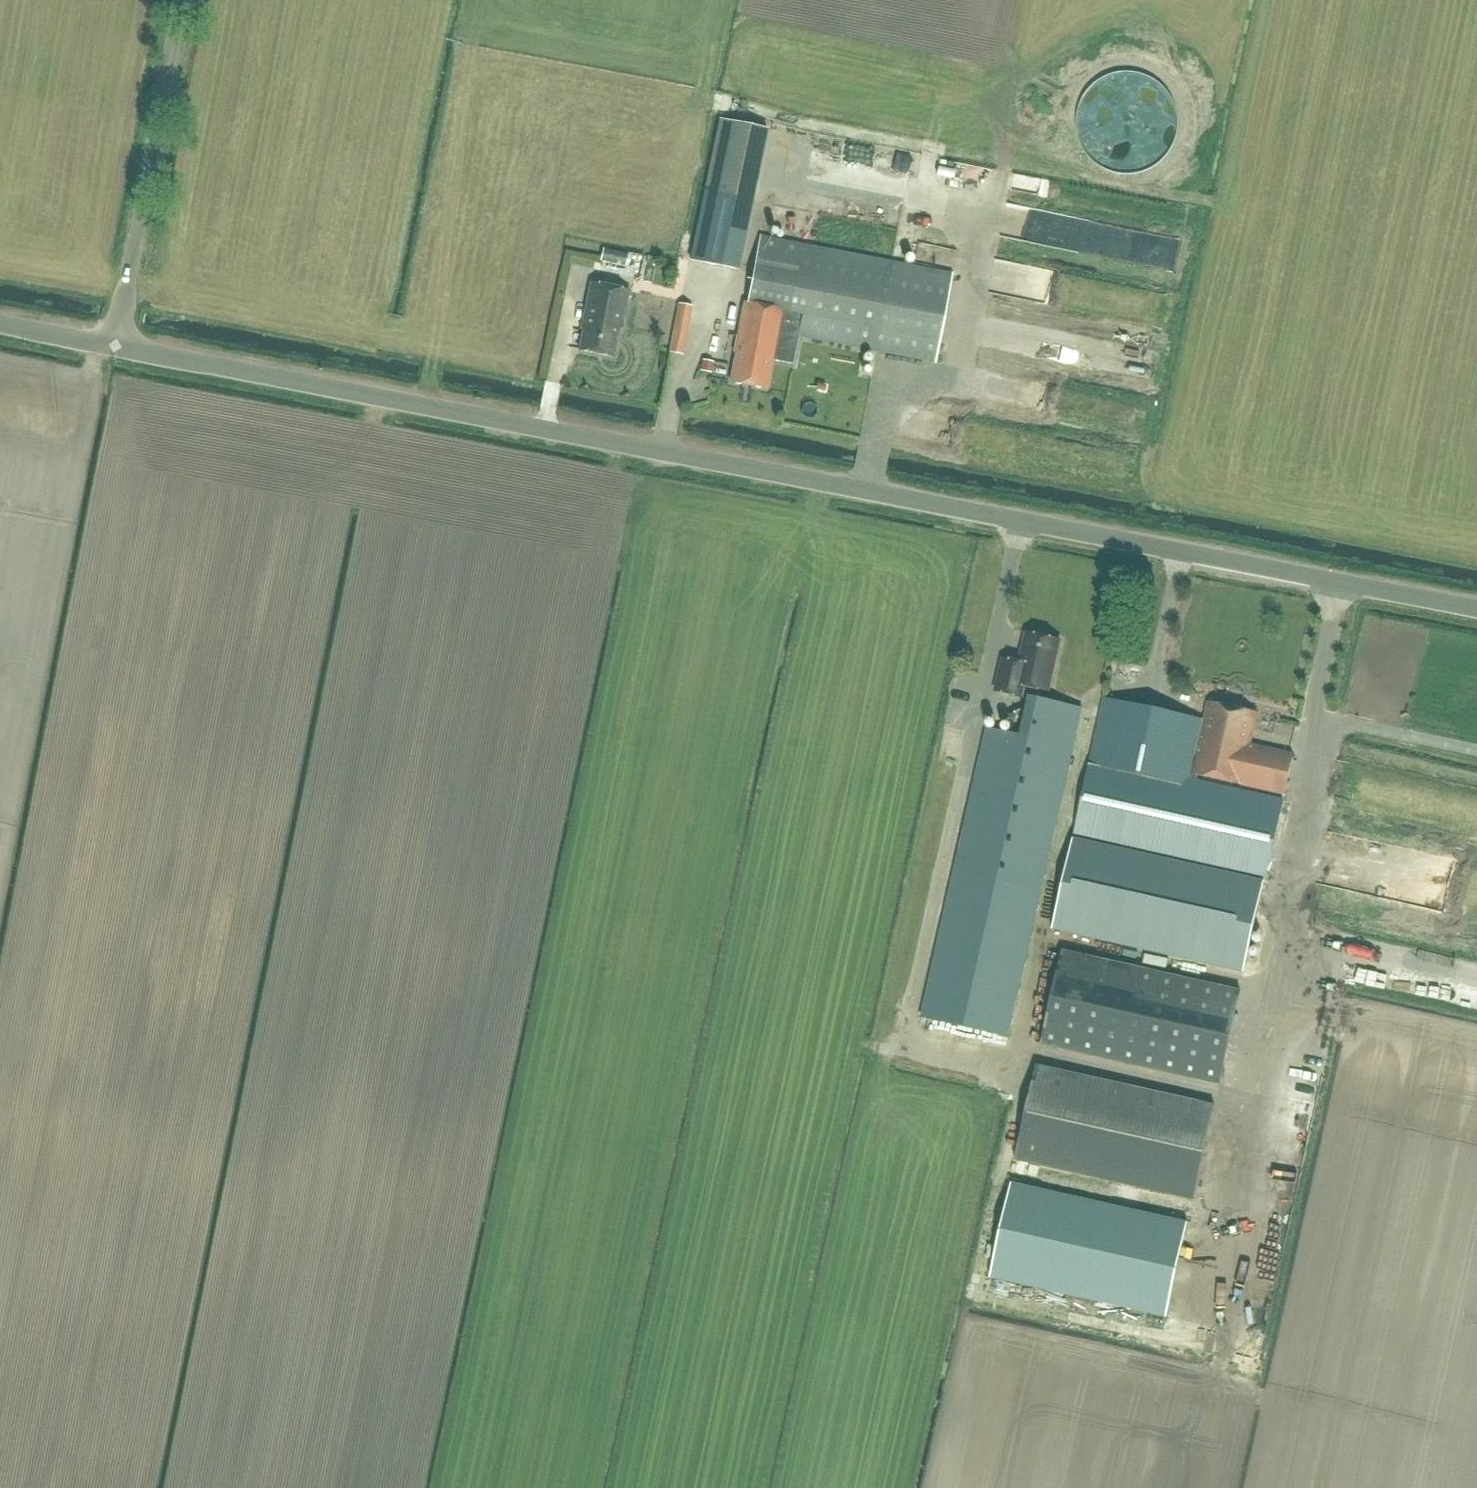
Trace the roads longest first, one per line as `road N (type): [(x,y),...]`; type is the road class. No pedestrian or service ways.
road 1 (unclassified): [(1476,609),(114,346)]
road 2 (unclassified): [(122,307),(180,0)]

